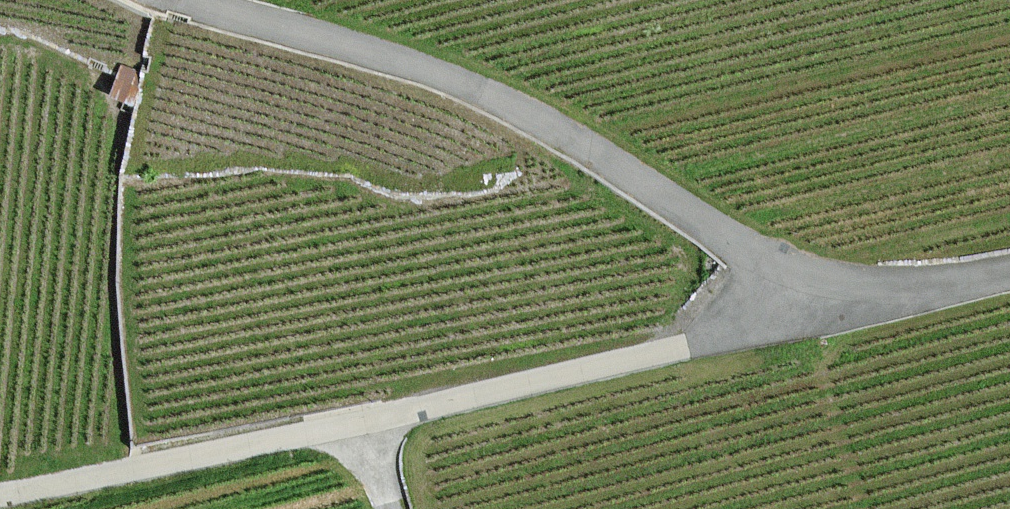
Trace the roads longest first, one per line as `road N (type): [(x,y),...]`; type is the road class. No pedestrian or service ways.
road 1 (unclassified): [(1009,274),(864,305),(469,80),(197,0)]
road 2 (track): [(0,489),(864,305)]

